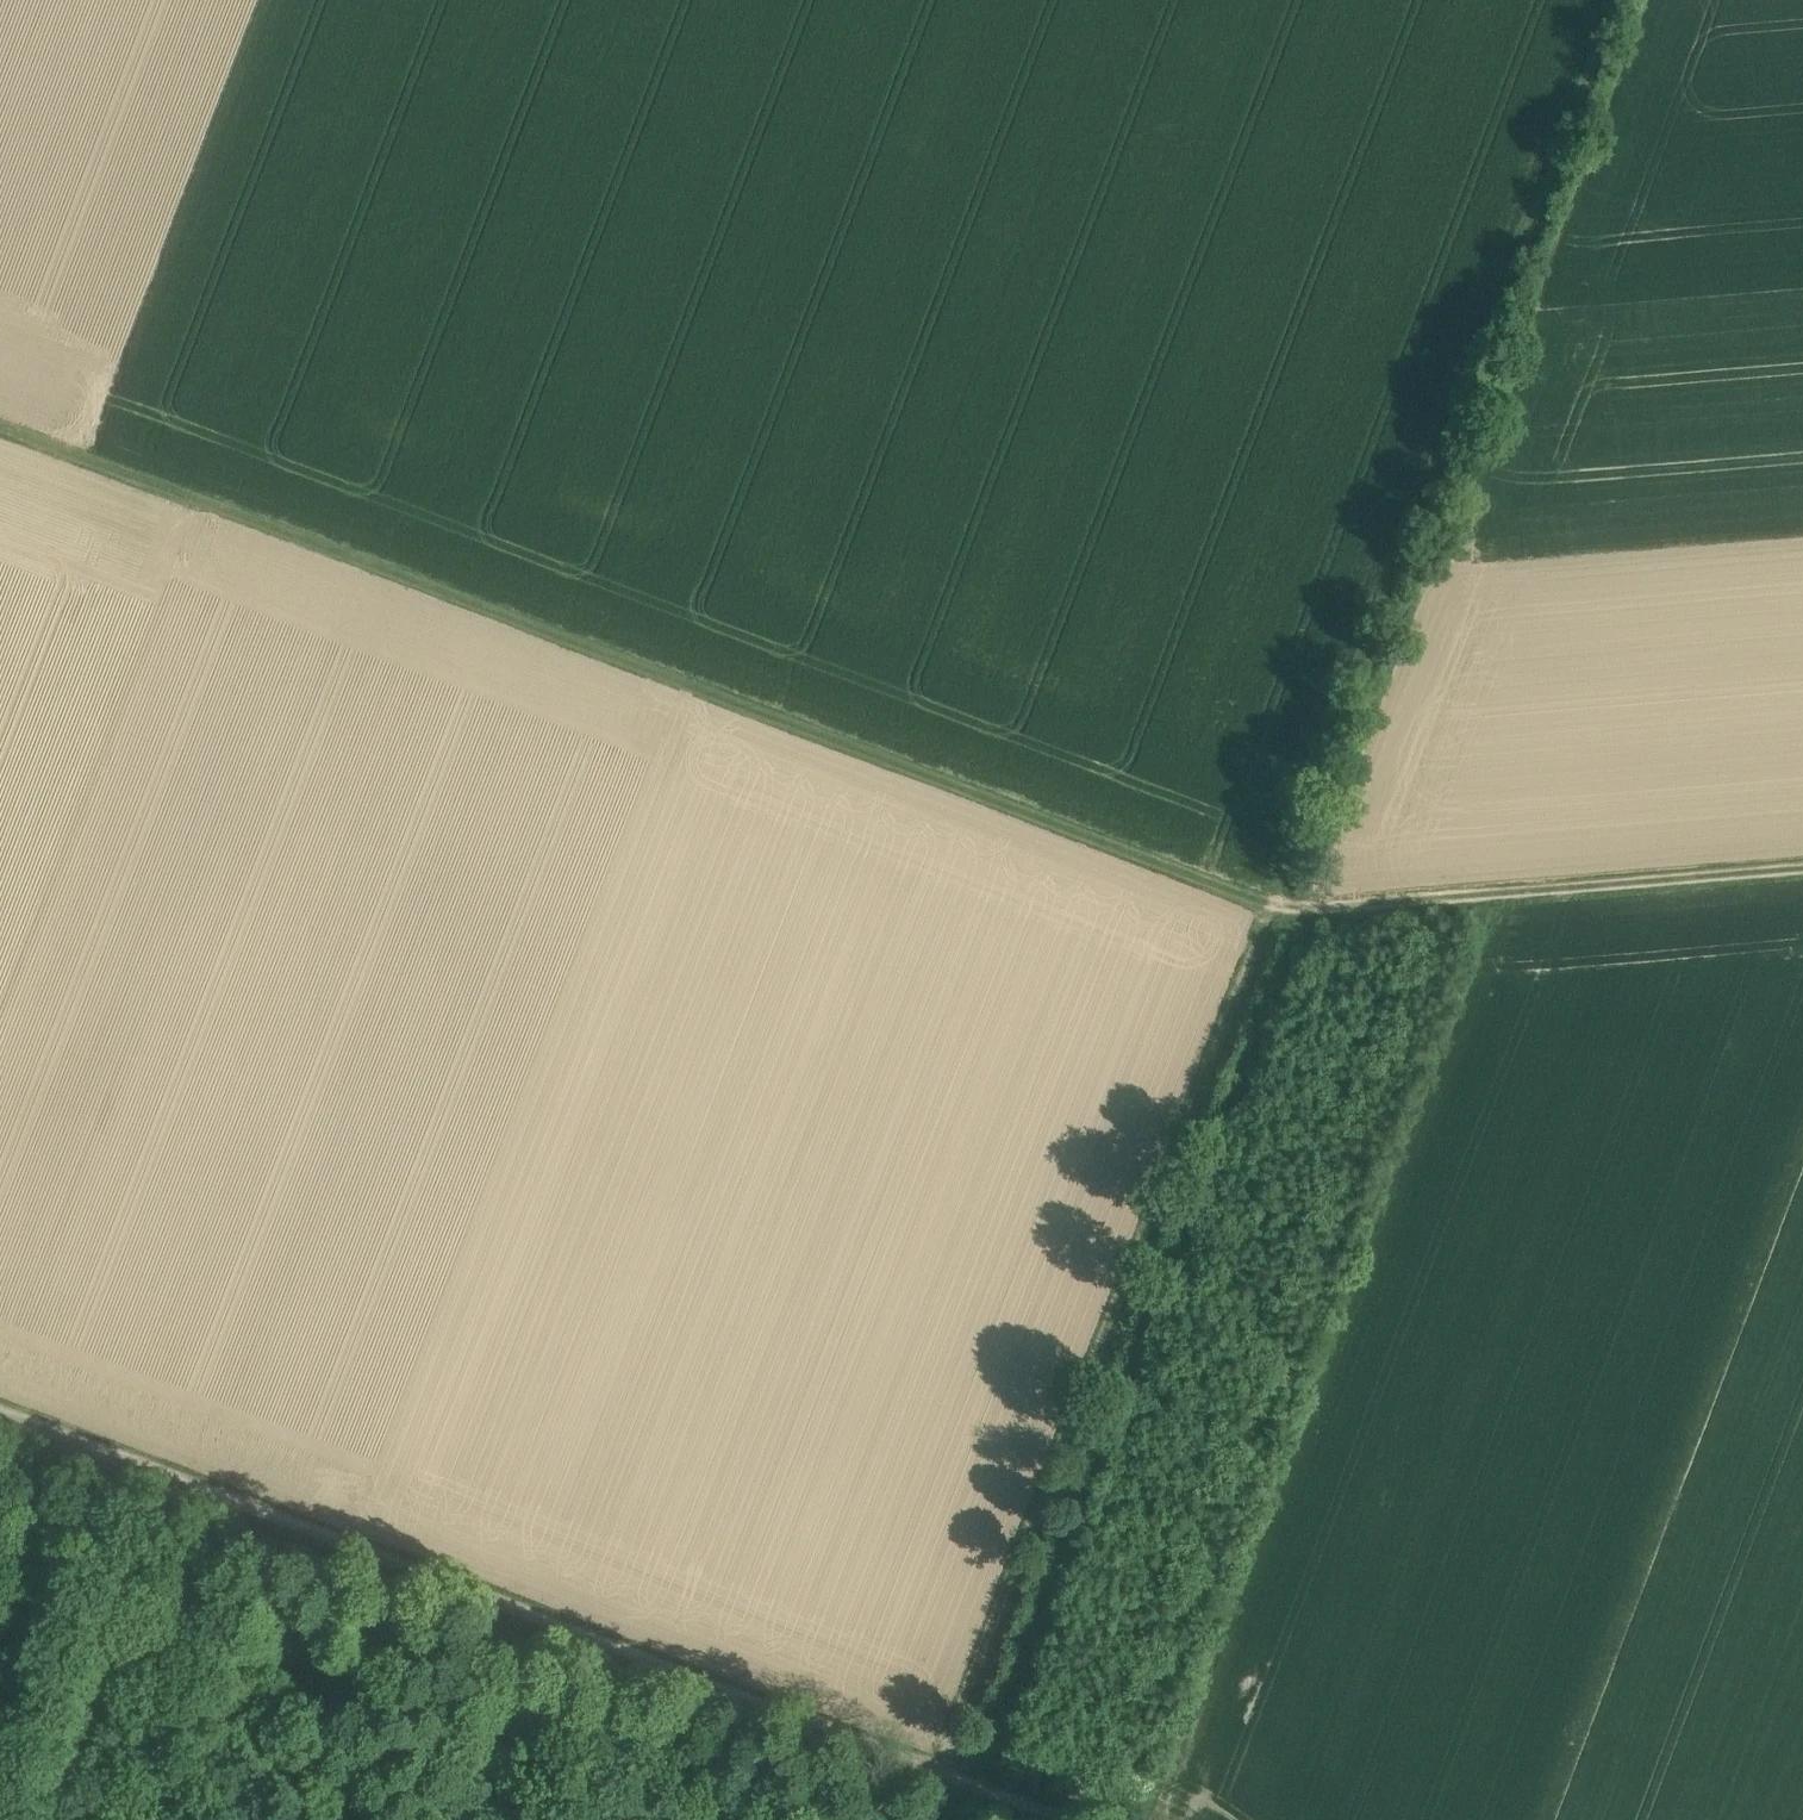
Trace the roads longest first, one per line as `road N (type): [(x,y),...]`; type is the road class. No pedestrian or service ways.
road 1 (track): [(1802,867),(1281,908),(1621,0)]
road 2 (track): [(111,1444),(0,1727)]

